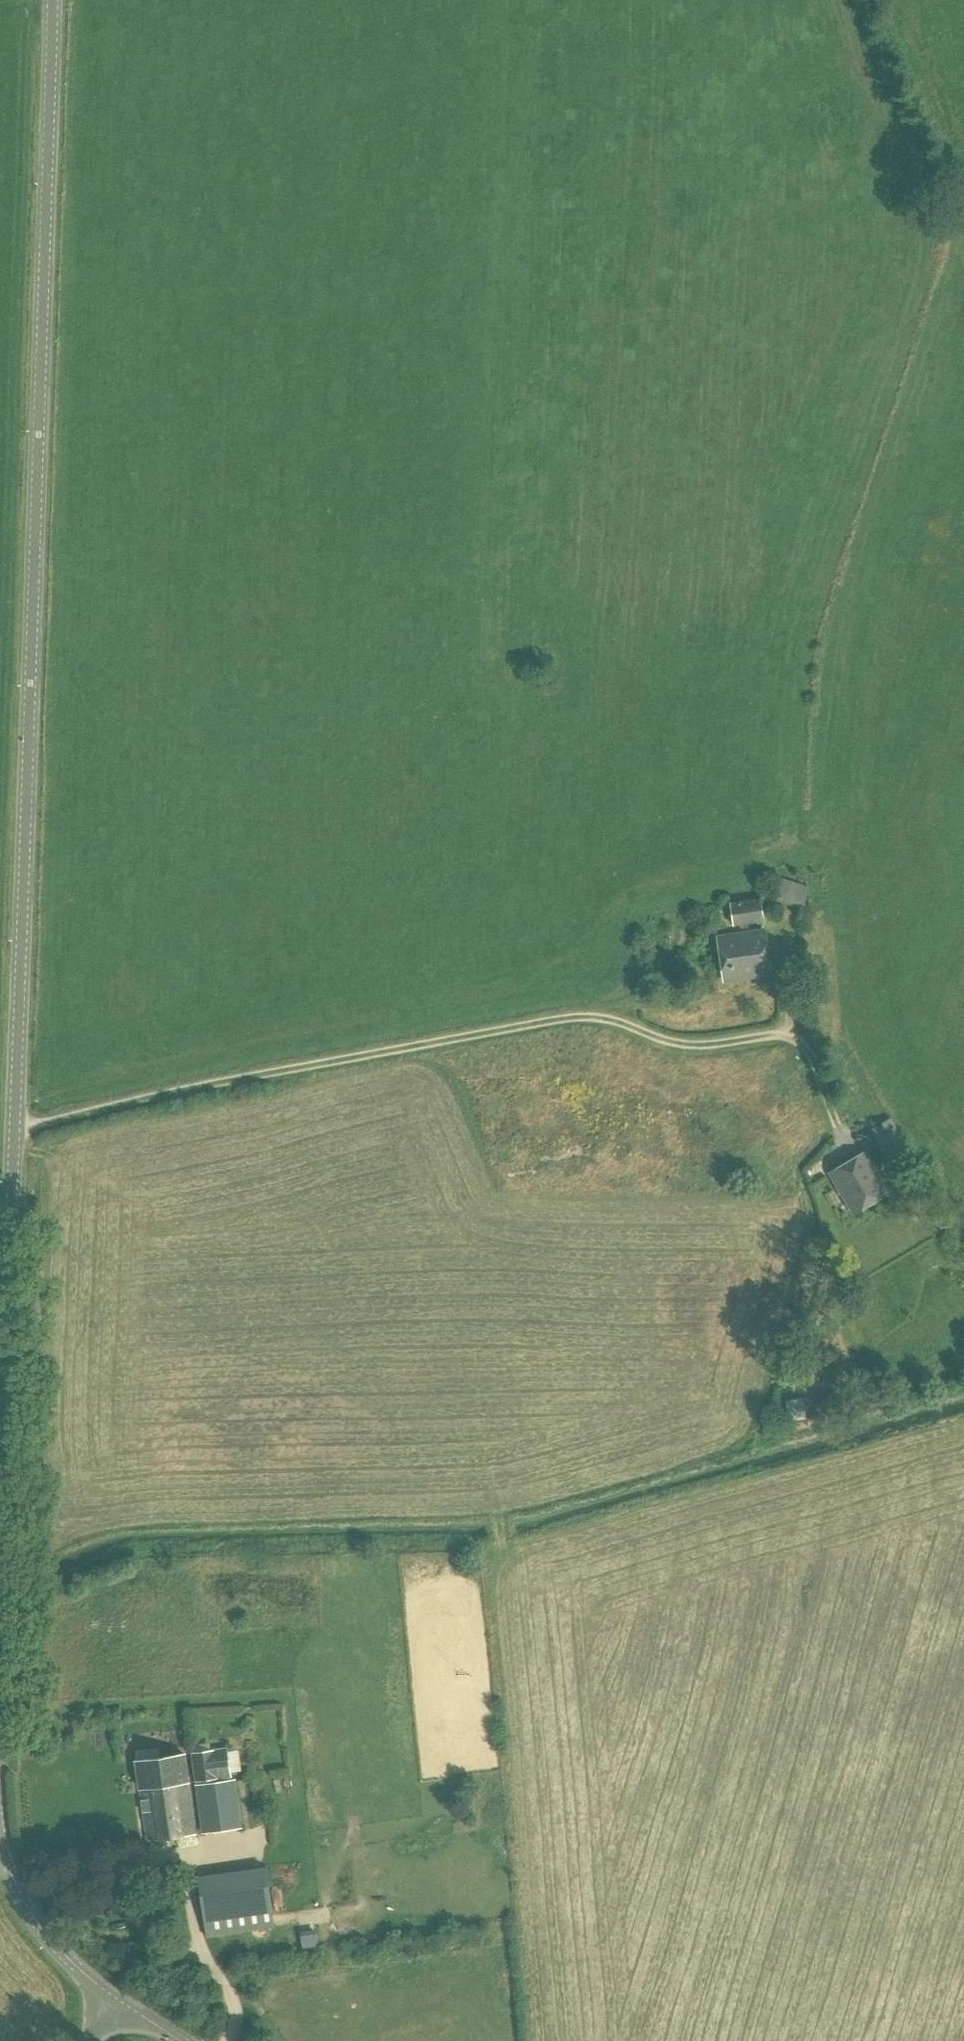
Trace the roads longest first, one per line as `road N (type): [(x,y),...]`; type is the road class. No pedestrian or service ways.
road 1 (tertiary): [(0,1652),(53,0)]
road 2 (tertiary): [(119,2002),(53,1945),(28,1907),(0,1806)]

